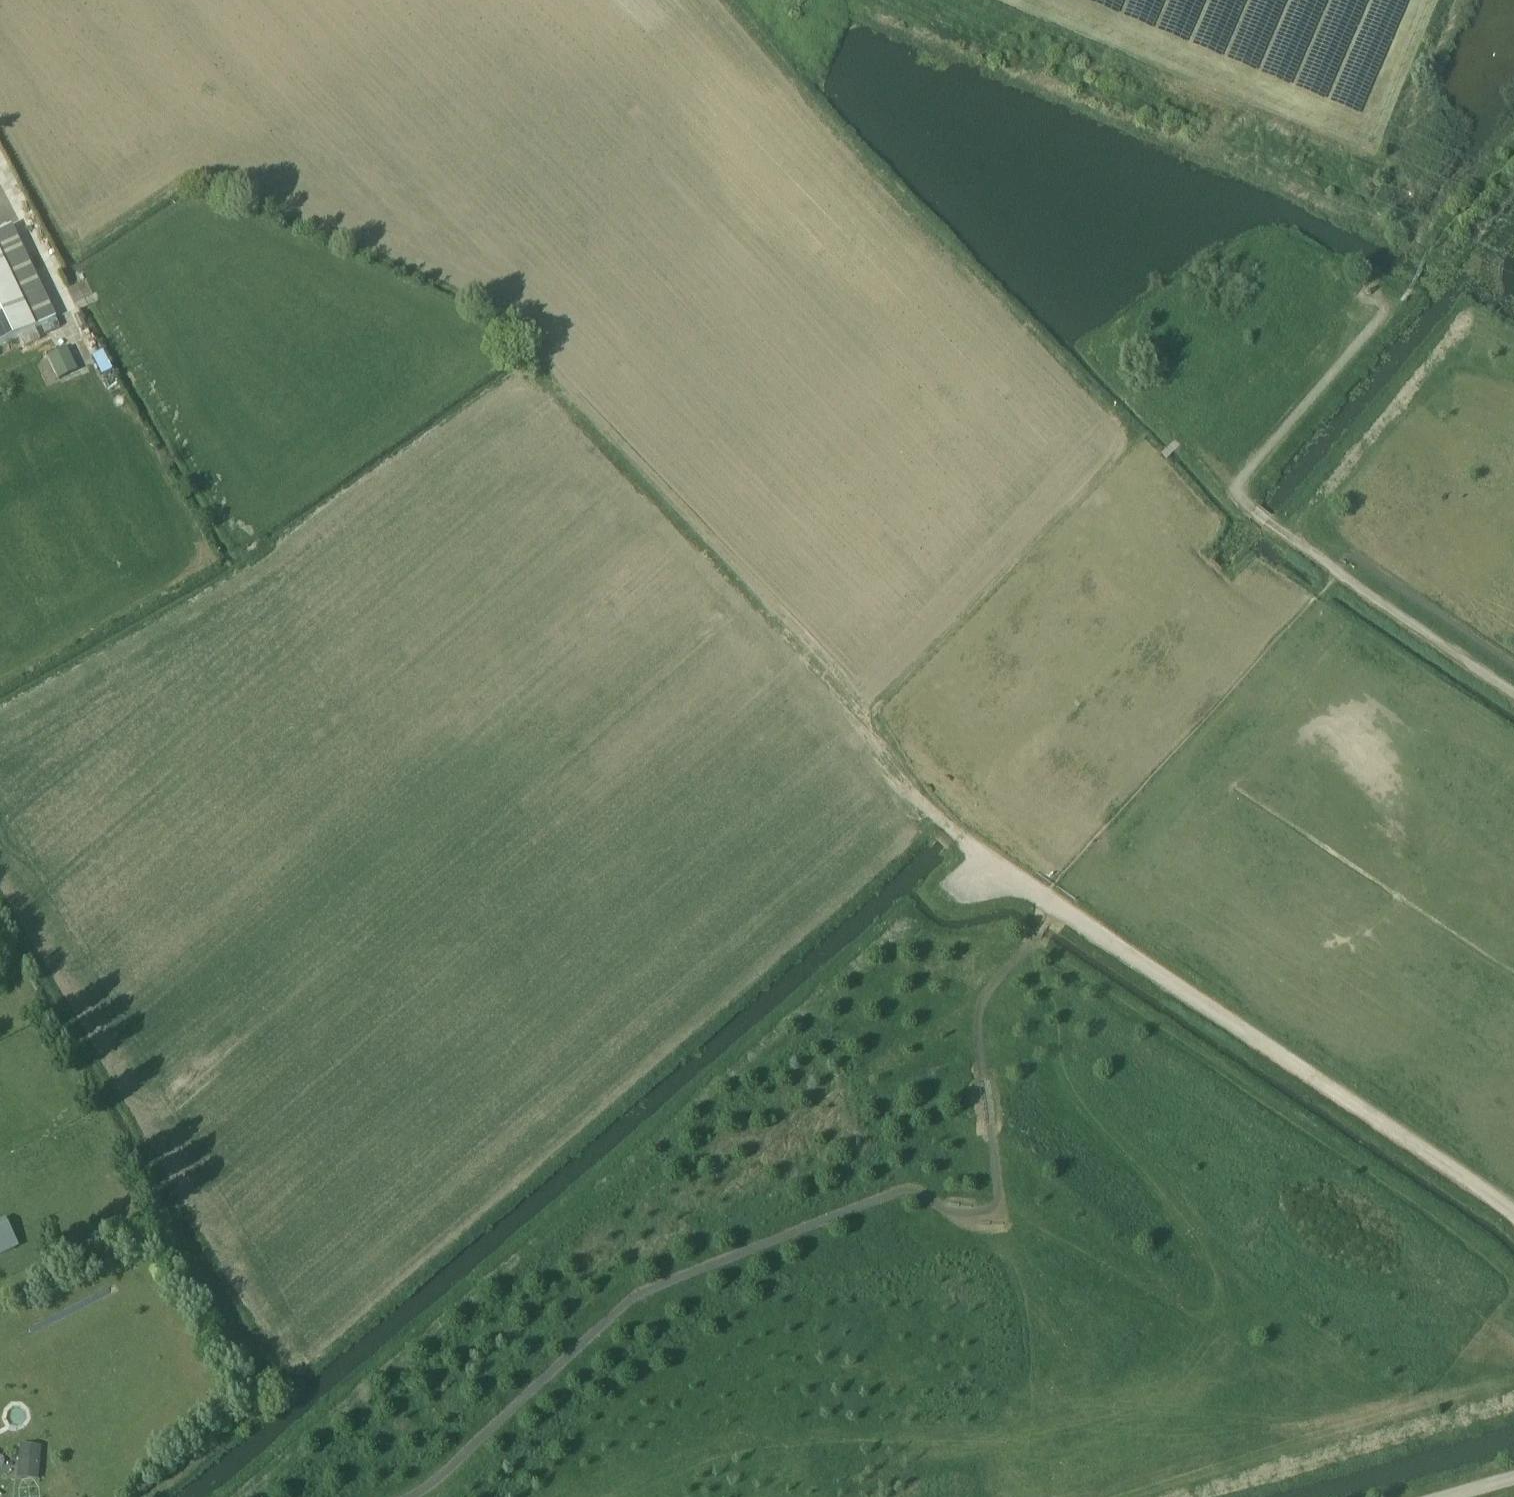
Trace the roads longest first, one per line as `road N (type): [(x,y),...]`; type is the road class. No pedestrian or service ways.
road 1 (track): [(1307,549),(1235,490),(1383,313),(1374,296)]

